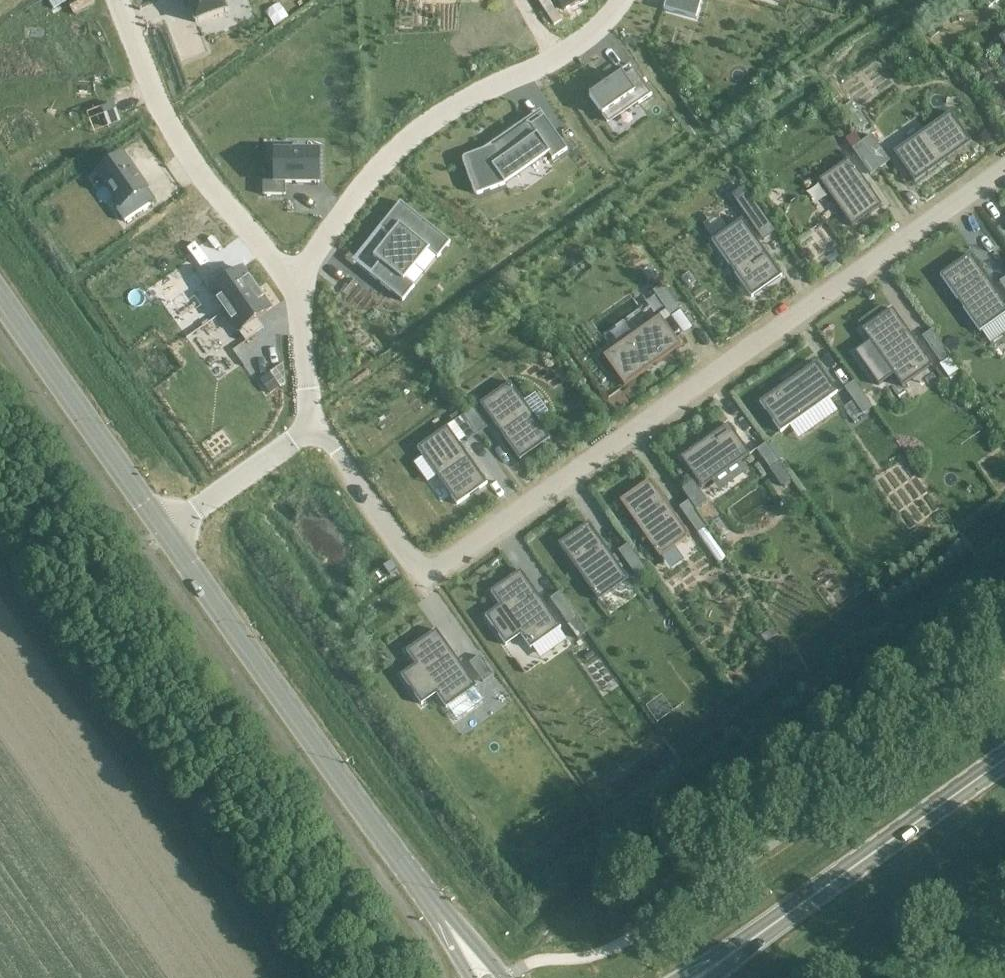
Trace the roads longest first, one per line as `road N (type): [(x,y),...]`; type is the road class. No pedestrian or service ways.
road 1 (residential): [(1004,168),(427,576),(318,428)]
road 2 (tertiary): [(443,917),(168,533)]
road 3 (residential): [(618,0),(589,37),(412,134),(326,226),(289,284)]
road 4 (secondary): [(699,977),(1004,759)]
road 5 (residential): [(118,0),(141,69),(193,161),(289,284)]
road 6 (tertiary): [(168,533),(0,292)]
road 7 (residential): [(318,428),(168,533)]
road 8 (residential): [(289,284),(307,408),(318,428)]

